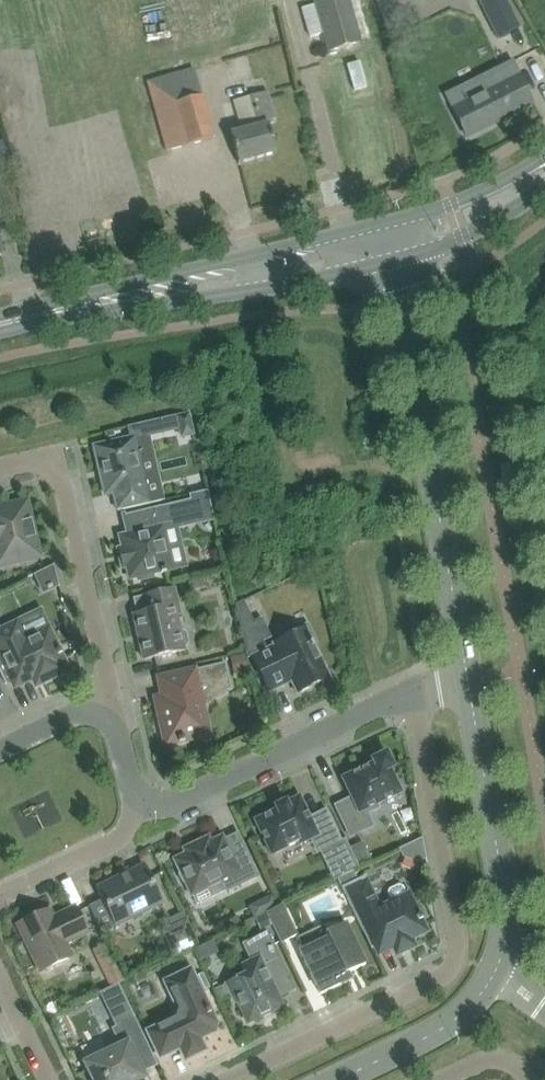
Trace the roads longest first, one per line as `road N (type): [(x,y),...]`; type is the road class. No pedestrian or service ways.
road 1 (residential): [(228,1079),(446,973),(456,961),(411,697)]
road 2 (tertiary): [(338,1079),(445,1028),(495,978),(506,945),(503,890),(469,693)]
road 3 (tertiary): [(469,693),(389,261)]
road 4 (secondary): [(0,333),(389,261)]
road 5 (secondary): [(382,228),(0,319)]
road 6 (residential): [(106,722),(107,682),(59,469),(41,461),(0,470)]
road 7 (residential): [(144,805),(177,802),(411,697)]
road 8 (secondary): [(544,158),(493,187),(382,228)]
road 9 (residential): [(0,896),(118,841),(144,805)]
road 10 (secondary): [(389,261),(462,238),(544,185)]

